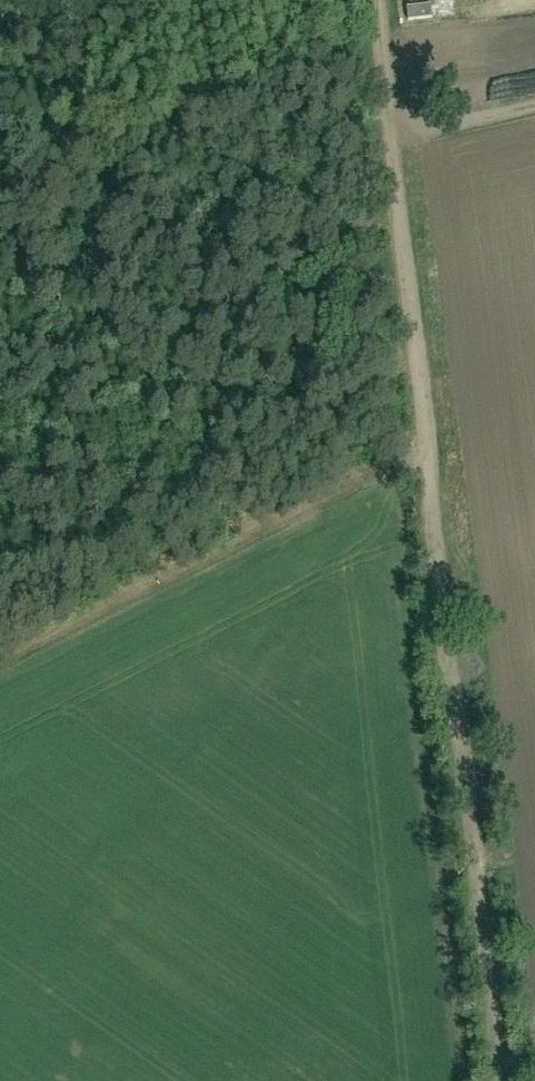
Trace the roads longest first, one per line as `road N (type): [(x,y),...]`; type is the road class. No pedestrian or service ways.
road 1 (track): [(503,1080),(375,0)]
road 2 (track): [(432,458),(398,465),(0,661)]

